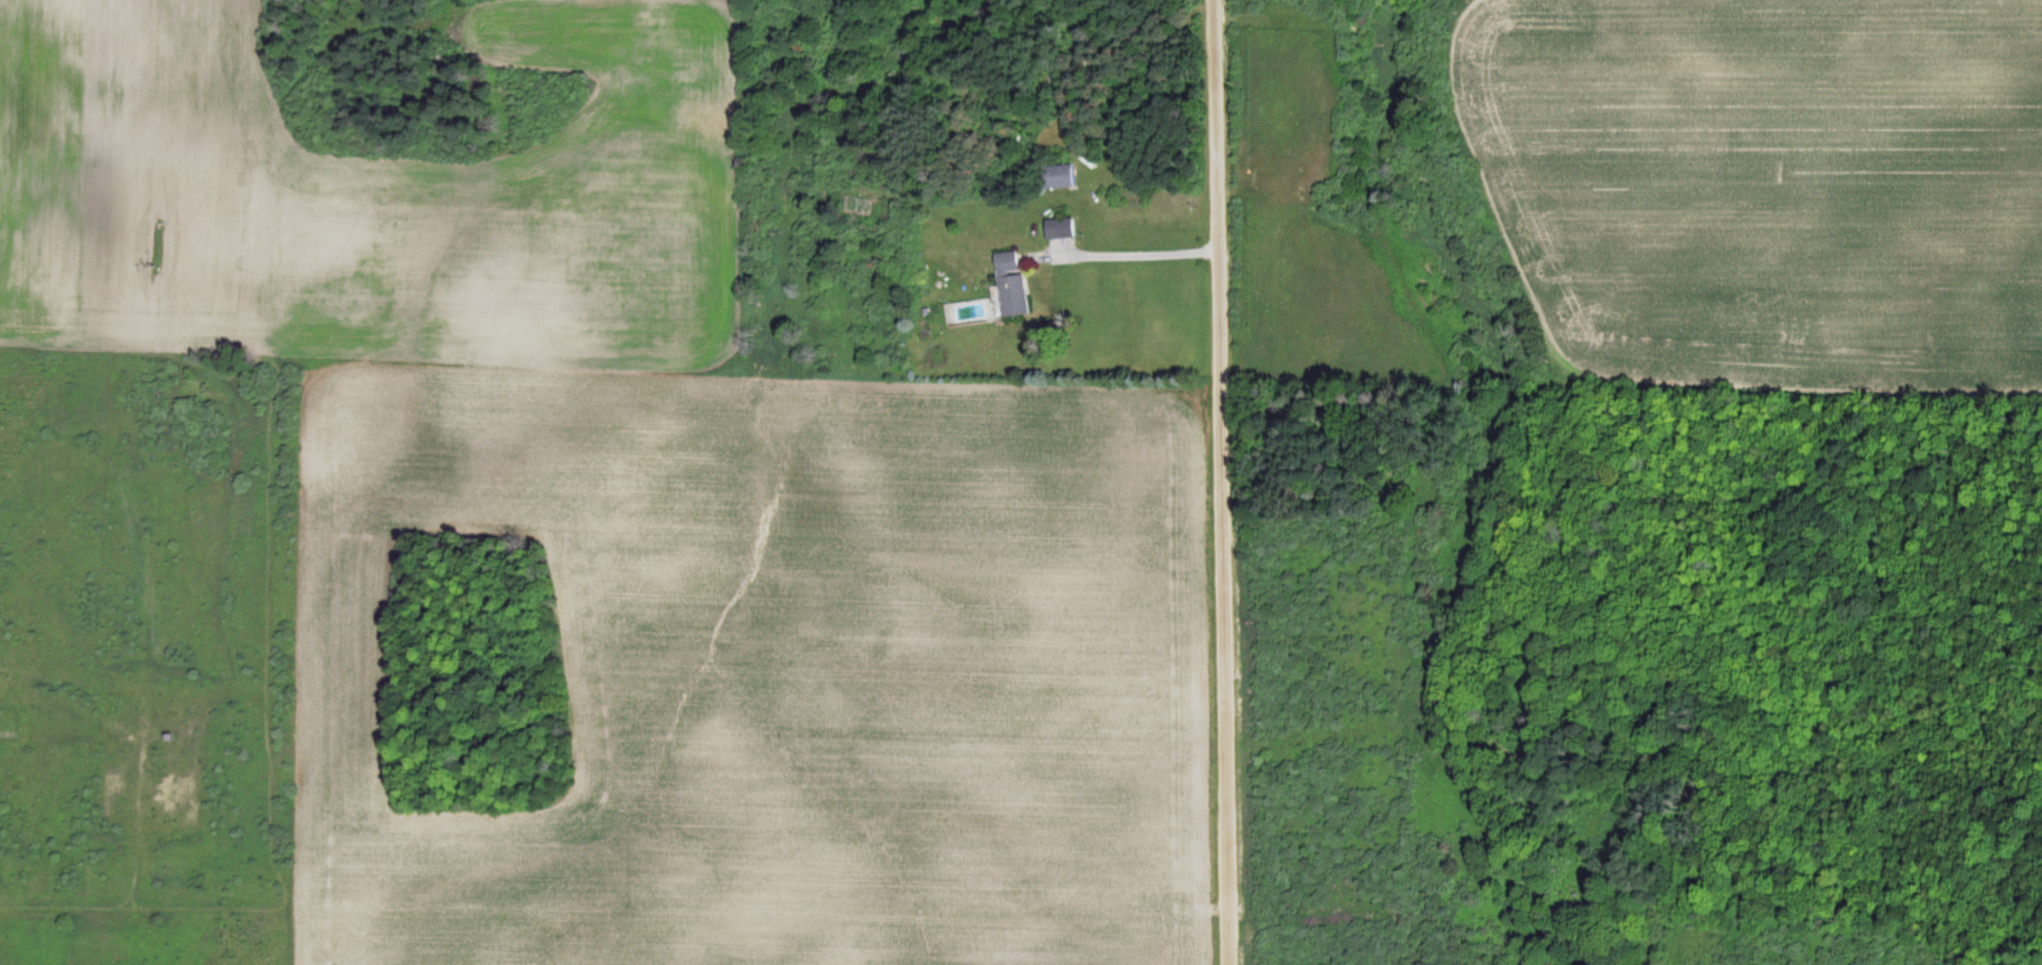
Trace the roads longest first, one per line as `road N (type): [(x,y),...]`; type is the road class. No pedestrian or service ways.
road 1 (residential): [(1231,964),(1219,0)]

